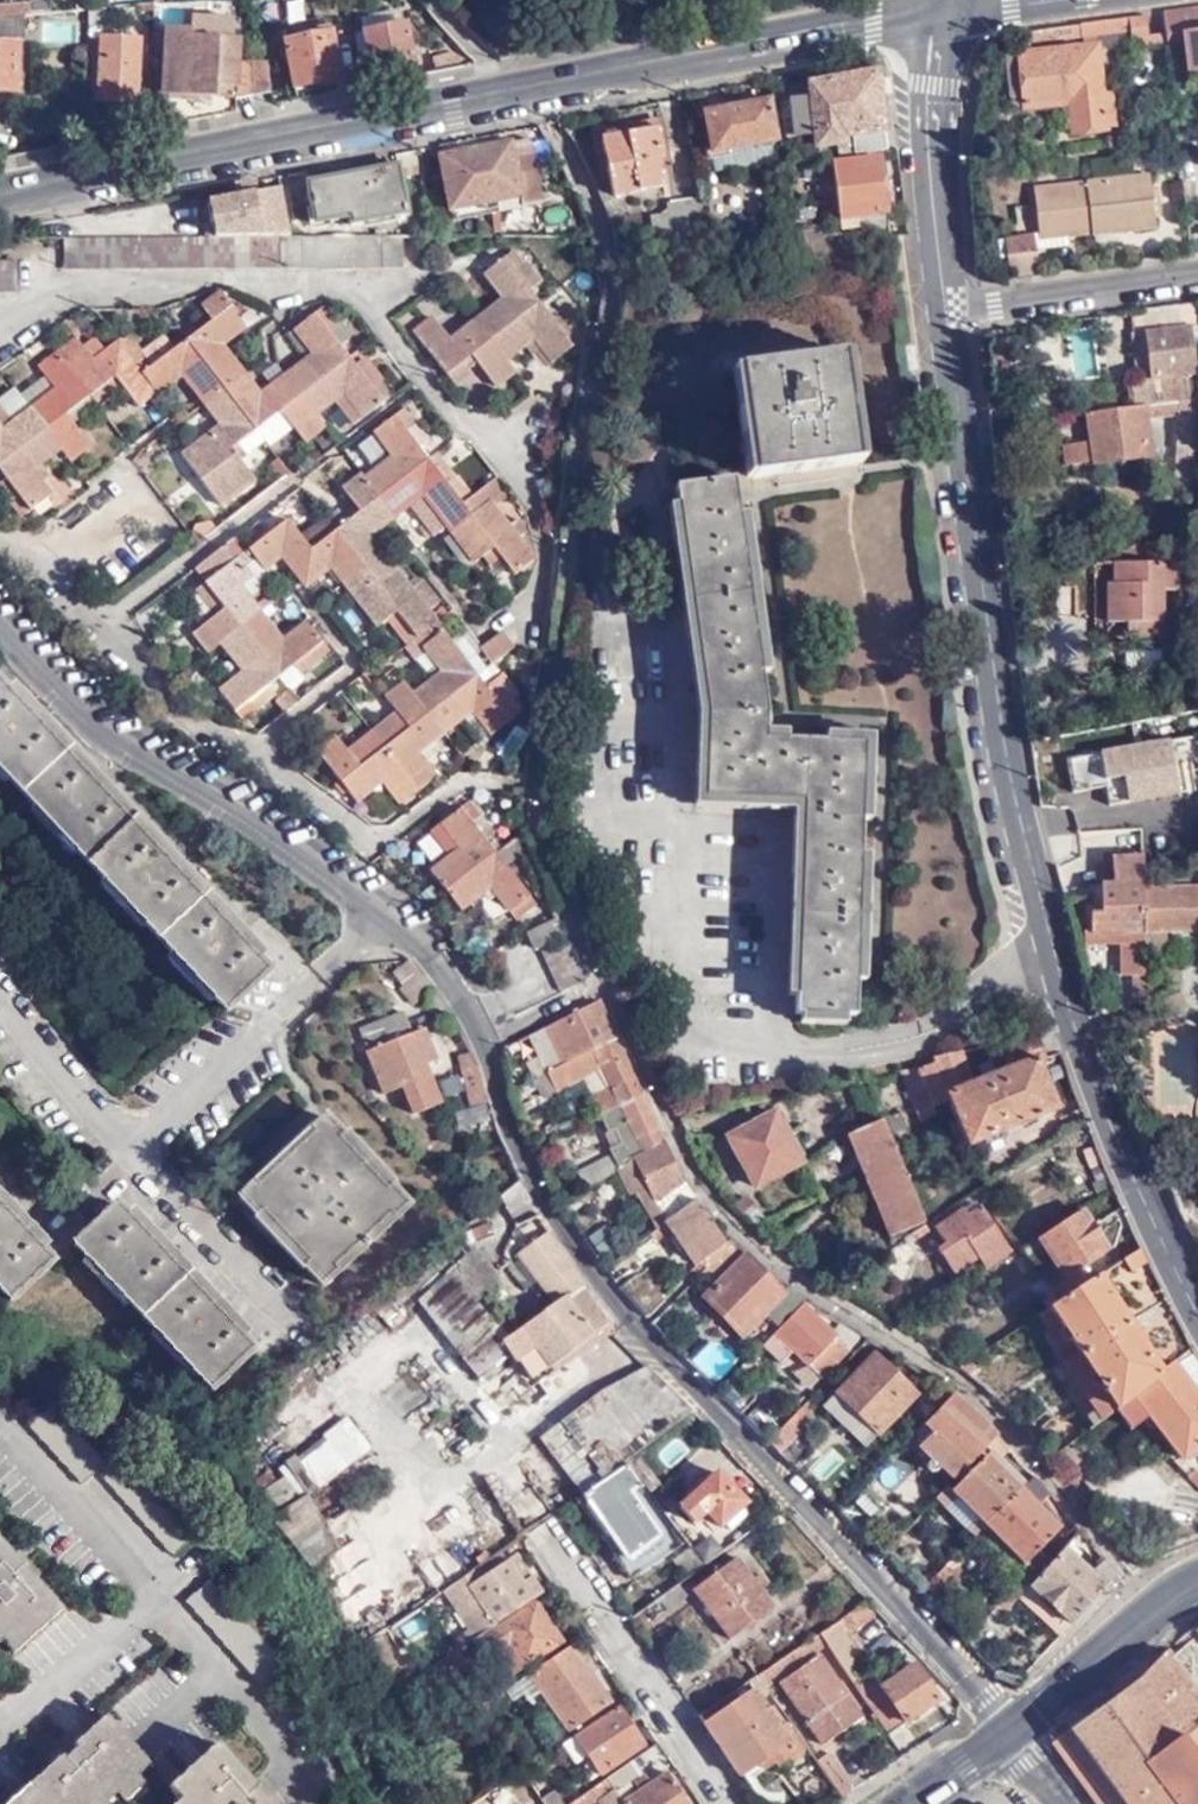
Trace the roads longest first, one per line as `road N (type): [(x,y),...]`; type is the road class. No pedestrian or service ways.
road 1 (residential): [(0,625),(91,719),(250,811),(433,955),(524,1176),(624,1328),(968,1676),(1010,1730)]
road 2 (secondary): [(942,310),(1004,741),(1047,935),(1083,1054),(1197,1309)]
road 3 (primary): [(0,198),(508,90)]
road 4 (primary): [(950,11),(508,90)]
road 5 (residential): [(539,1532),(728,1803)]
road 6 (secondary): [(950,11),(933,126),(942,310)]
road 7 (residential): [(942,310),(1197,278)]
road 8 (secondary): [(1010,1730),(1155,1607),(1197,1585)]
road 9 (secondary): [(906,1803),(1010,1730)]

